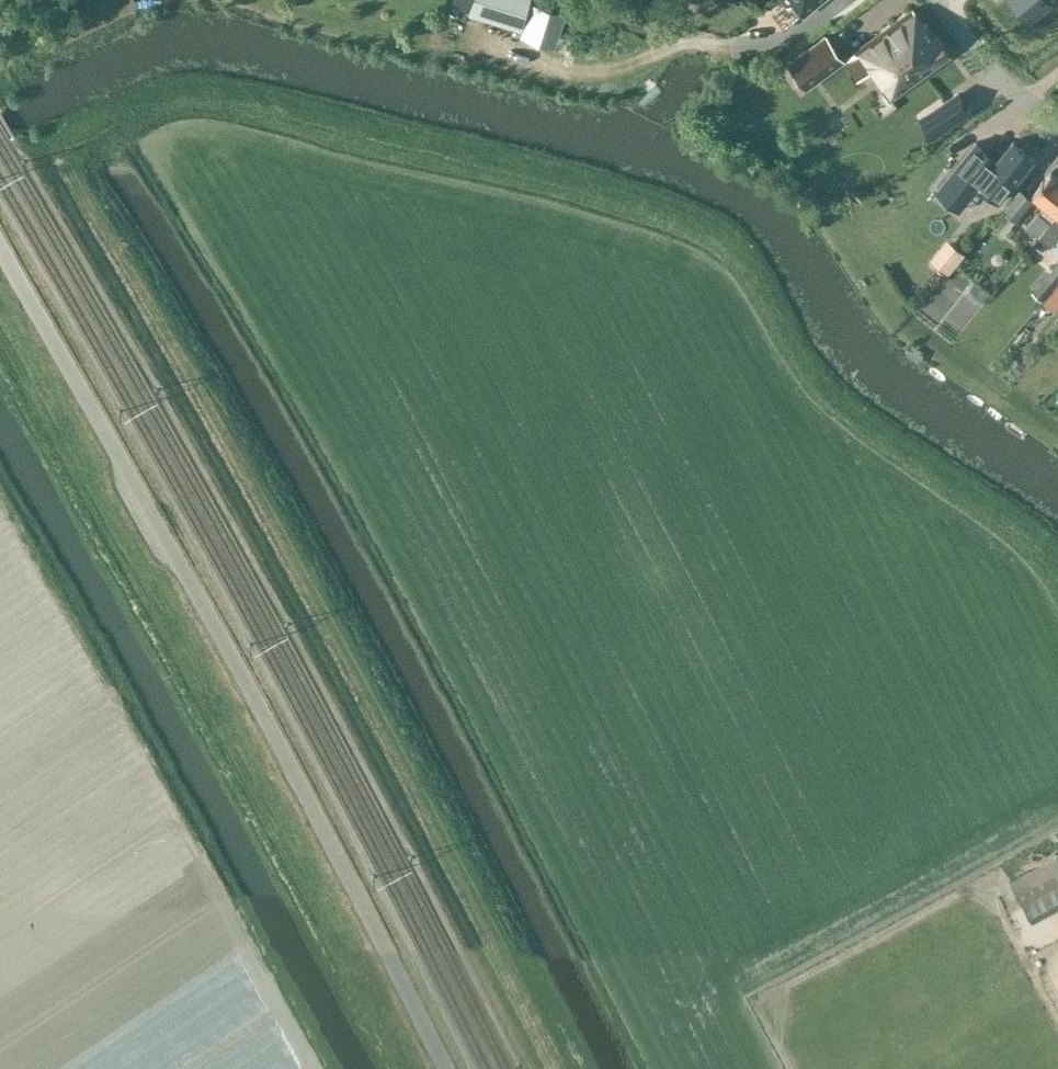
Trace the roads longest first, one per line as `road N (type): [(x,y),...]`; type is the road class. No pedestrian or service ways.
road 1 (unclassified): [(444,1068),(0,236)]
road 2 (residential): [(1057,134),(941,0)]

